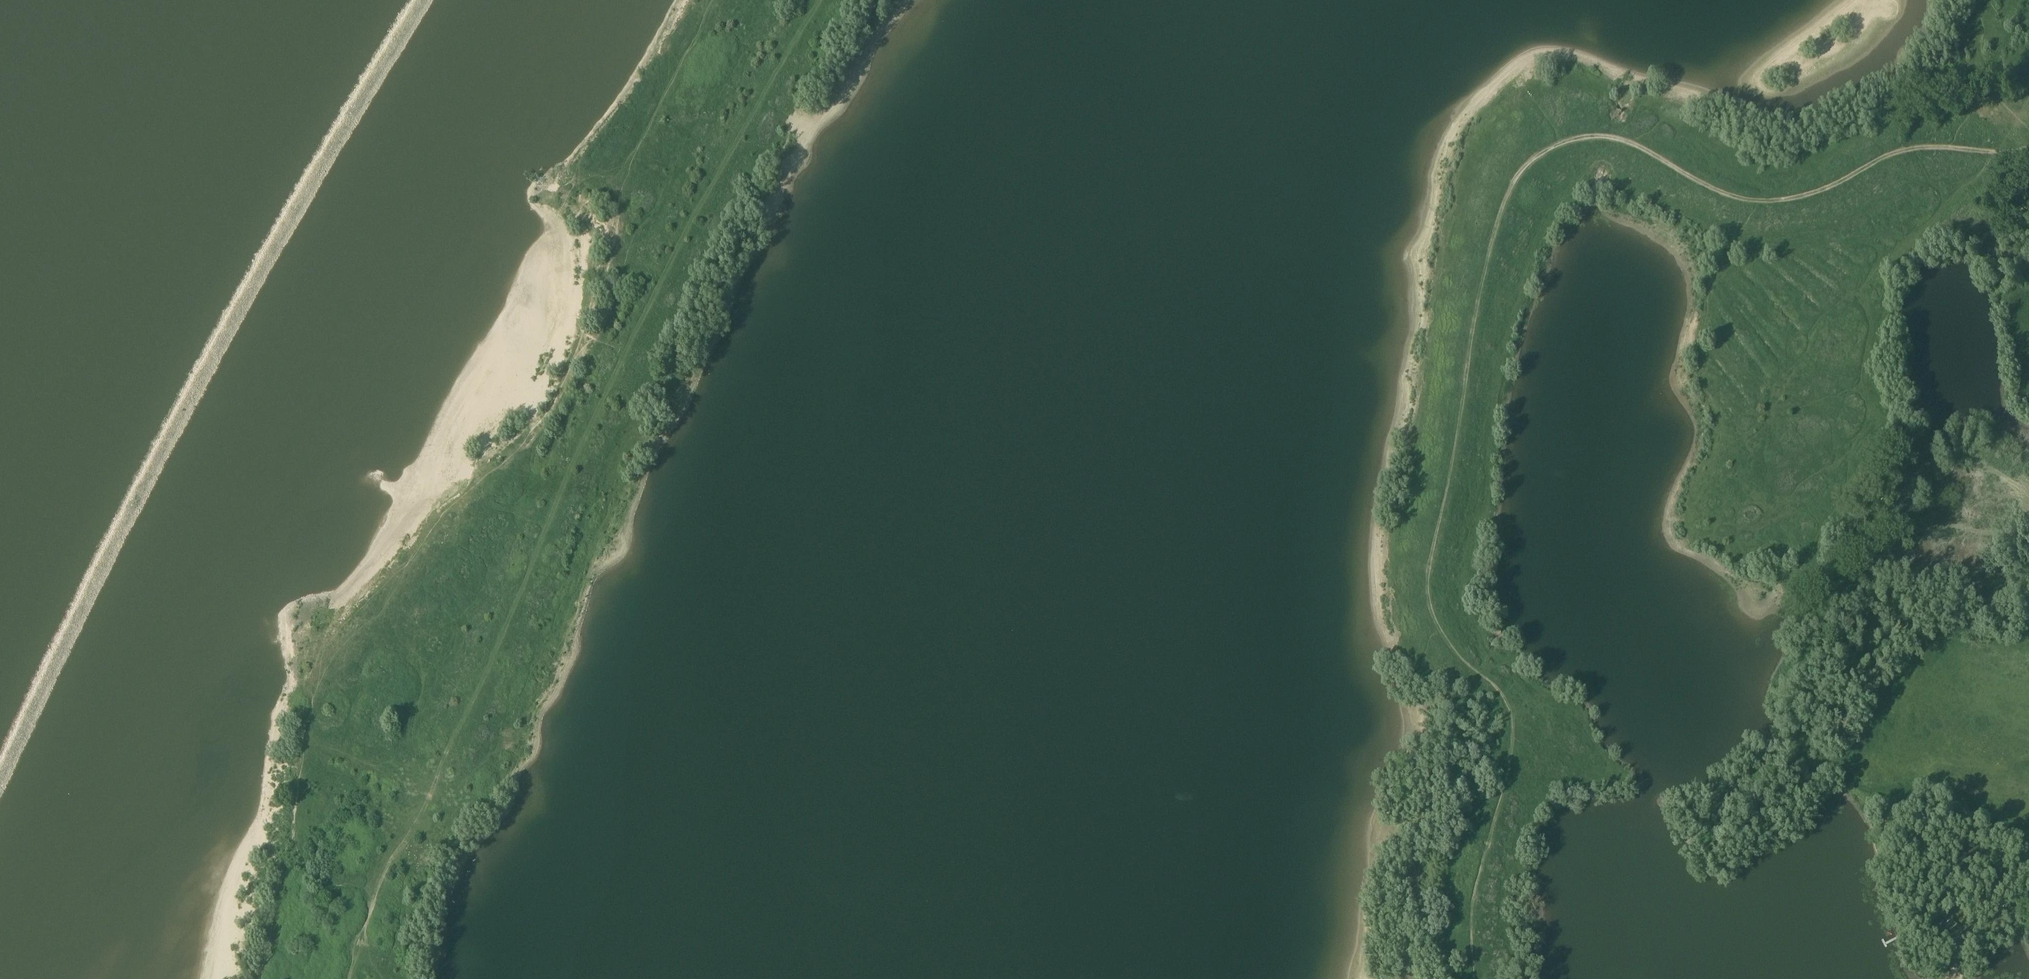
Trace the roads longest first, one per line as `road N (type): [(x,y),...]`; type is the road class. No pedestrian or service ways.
road 1 (track): [(819,0),(738,140),(593,425),(425,814),(358,931),(348,978)]
road 2 (track): [(2028,146),(1899,151),(1798,198),(1766,200),(1729,193),(1624,141),(1593,135),(1559,143),(1513,178)]

